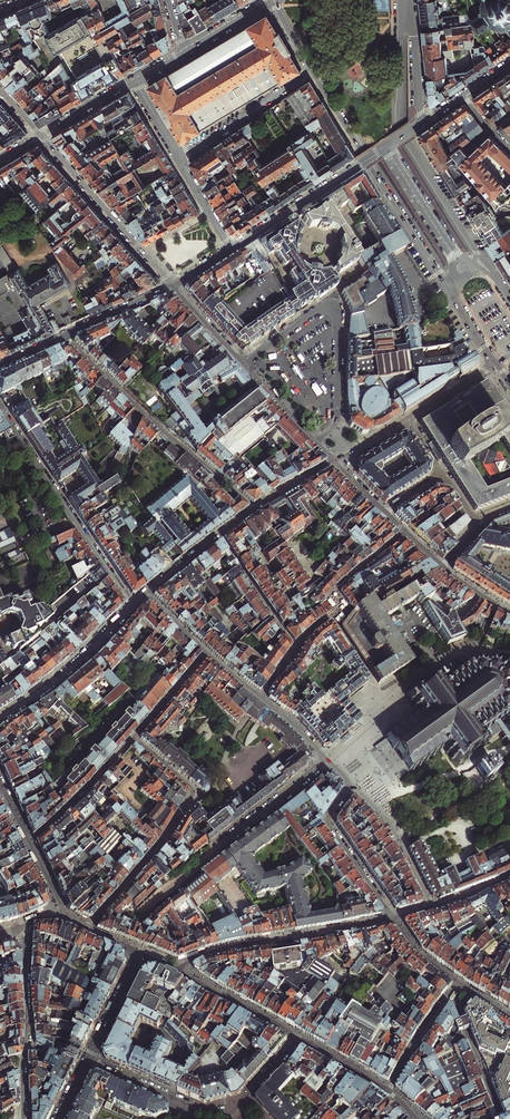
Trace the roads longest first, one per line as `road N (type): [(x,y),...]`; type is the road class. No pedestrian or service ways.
road 1 (tertiary): [(475,252),(400,130),(403,0)]
road 2 (residential): [(64,336),(256,508)]
road 3 (residential): [(242,360),(335,304),(338,426),(320,444)]
road 4 (residential): [(134,738),(195,796),(87,929)]
road 5 (tertiary): [(312,71),(443,283)]
road 6 (residential): [(132,606),(0,405)]
road 7 (residential): [(172,967),(212,951),(393,918)]
road 8 (residential): [(173,285),(41,135)]
road 9 (residential): [(23,926),(23,1118)]
road 10 (tertiary): [(386,149),(232,249)]
road 11 (residential): [(132,606),(73,666),(0,720)]
road 12 (residential): [(393,918),(326,820),(352,782)]
road 13 (residential): [(329,759),(206,653)]
road 14 (residential): [(312,71),(179,158)]
road 15 (residential): [(509,1016),(419,952),(393,918)]
road 16 (residential): [(352,782),(387,820),(431,907)]
road 17 (residential): [(29,842),(134,738)]
road 18 (residential): [(223,1118),(88,1061)]
road 19 (residential): [(172,967),(298,1037)]
road 20 (residential): [(329,759),(217,849)]
road 21 (residential): [(256,508),(146,594)]
road 22 (tertiary): [(456,260),(386,149)]
road 23 (tertiary): [(422,122),(408,0)]

